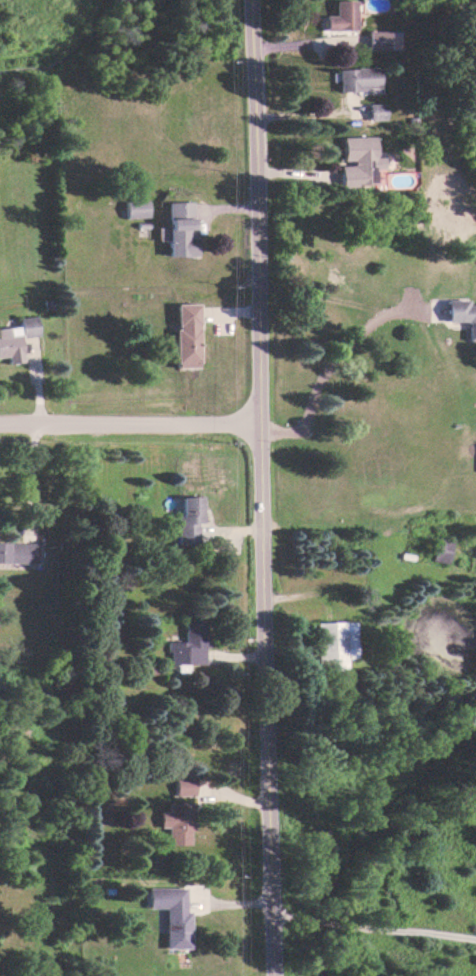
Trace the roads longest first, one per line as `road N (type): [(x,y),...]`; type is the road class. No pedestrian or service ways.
road 1 (tertiary): [(242,0),(273,975)]
road 2 (residential): [(252,425),(0,422)]

